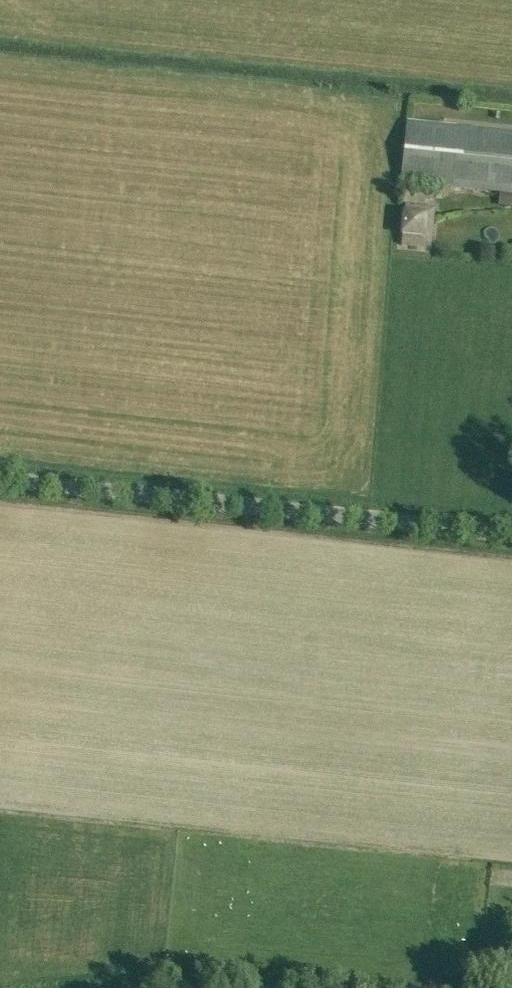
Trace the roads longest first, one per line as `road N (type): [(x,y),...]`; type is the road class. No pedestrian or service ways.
road 1 (unclassified): [(511,534),(0,479)]

